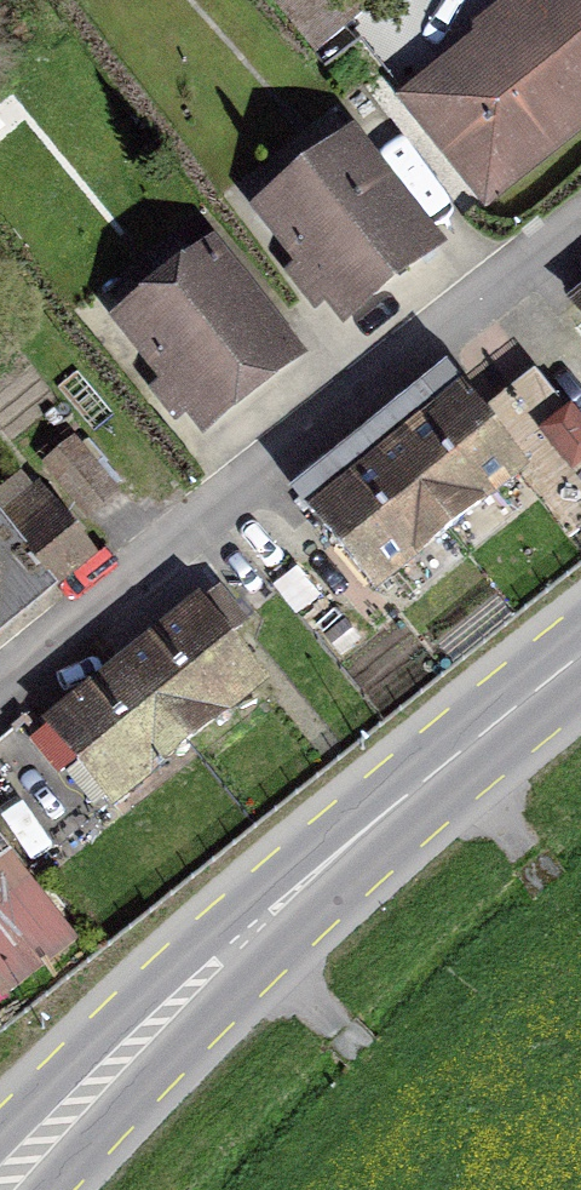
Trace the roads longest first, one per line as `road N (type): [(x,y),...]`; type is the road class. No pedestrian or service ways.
road 1 (primary): [(0,1187),(245,934),(580,654)]
road 2 (residential): [(580,214),(0,675)]
road 3 (track): [(450,760),(560,904)]
road 4 (track): [(245,934),(367,1066)]

